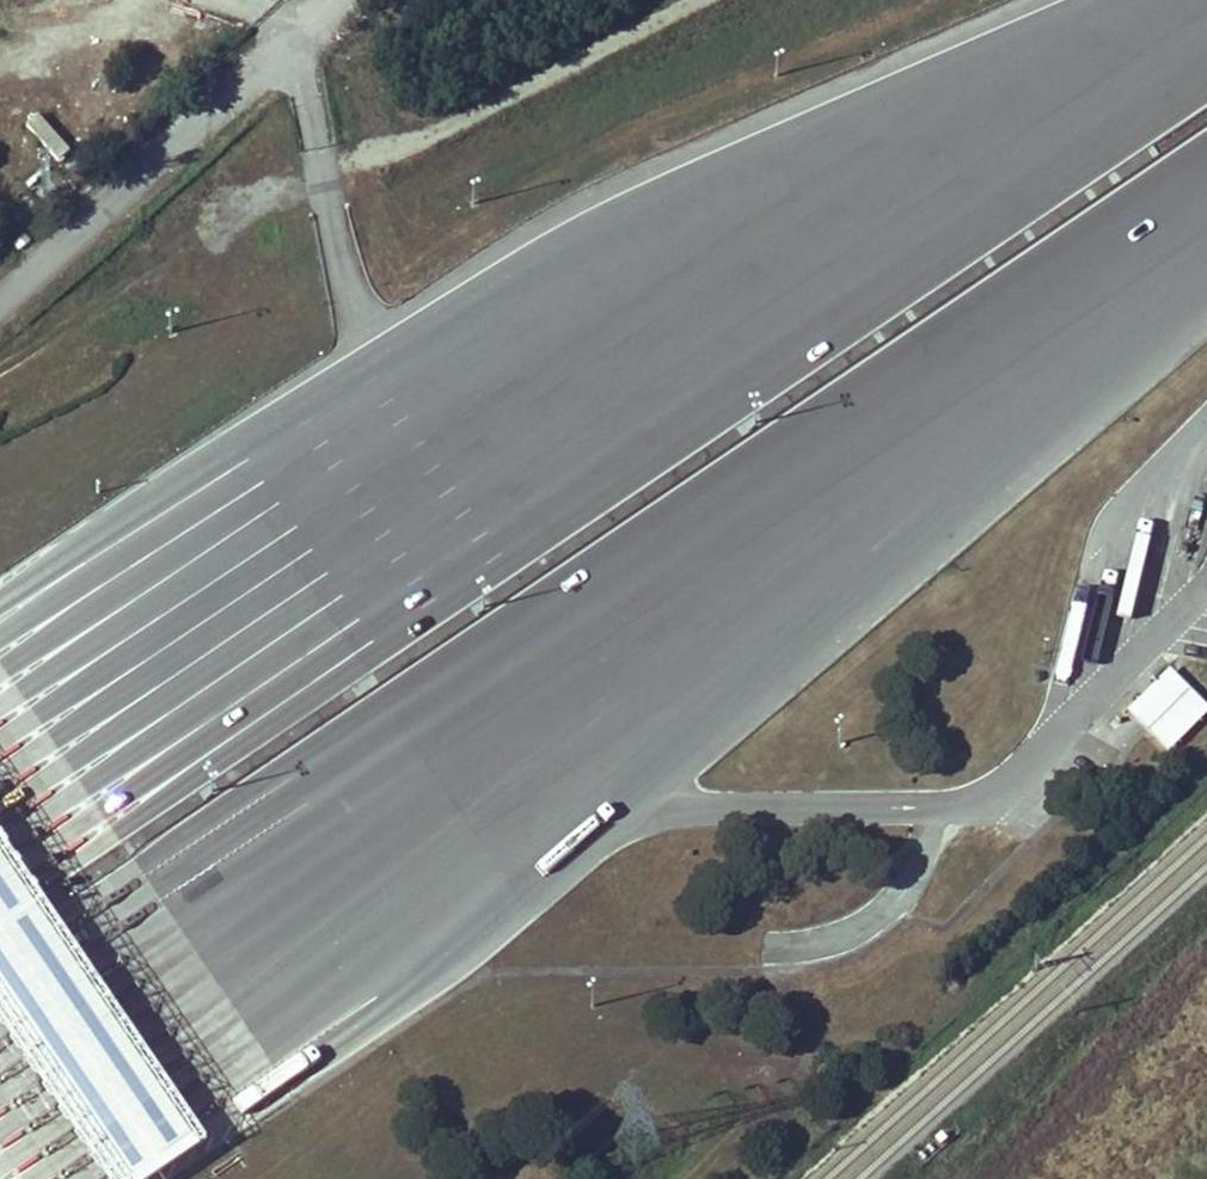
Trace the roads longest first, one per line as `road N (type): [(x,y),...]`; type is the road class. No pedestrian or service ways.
road 1 (motorway): [(1206,3),(629,308),(0,744)]
road 2 (motorway): [(384,862),(1206,228)]
road 3 (motorway): [(384,862),(574,819),(686,808),(932,808),(980,796),(1054,746)]
road 4 (motorway): [(0,1139),(384,862)]
road 5 (track): [(696,0),(406,145),(319,170)]

